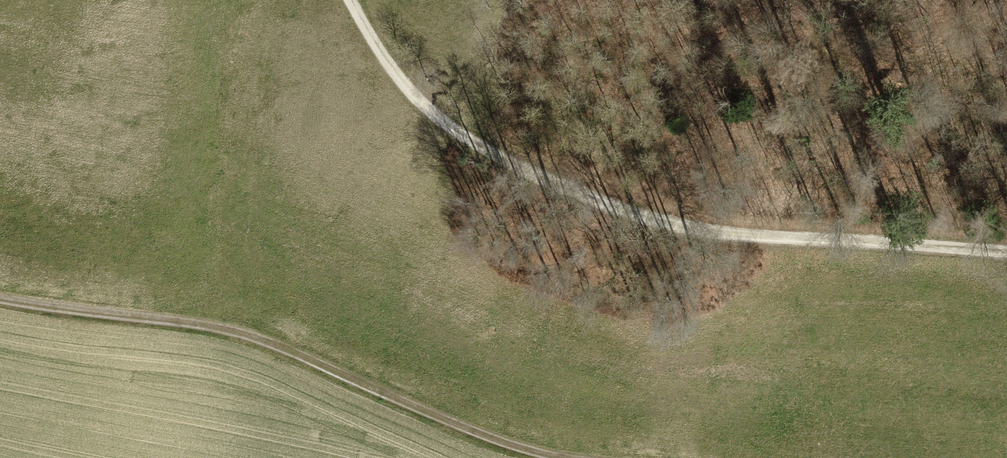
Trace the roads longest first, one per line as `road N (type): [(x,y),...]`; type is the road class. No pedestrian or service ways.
road 1 (track): [(352,0),(381,54),(450,125),(589,196),(711,235),(1006,257)]
road 2 (track): [(0,299),(261,329),(547,456),(572,457)]

